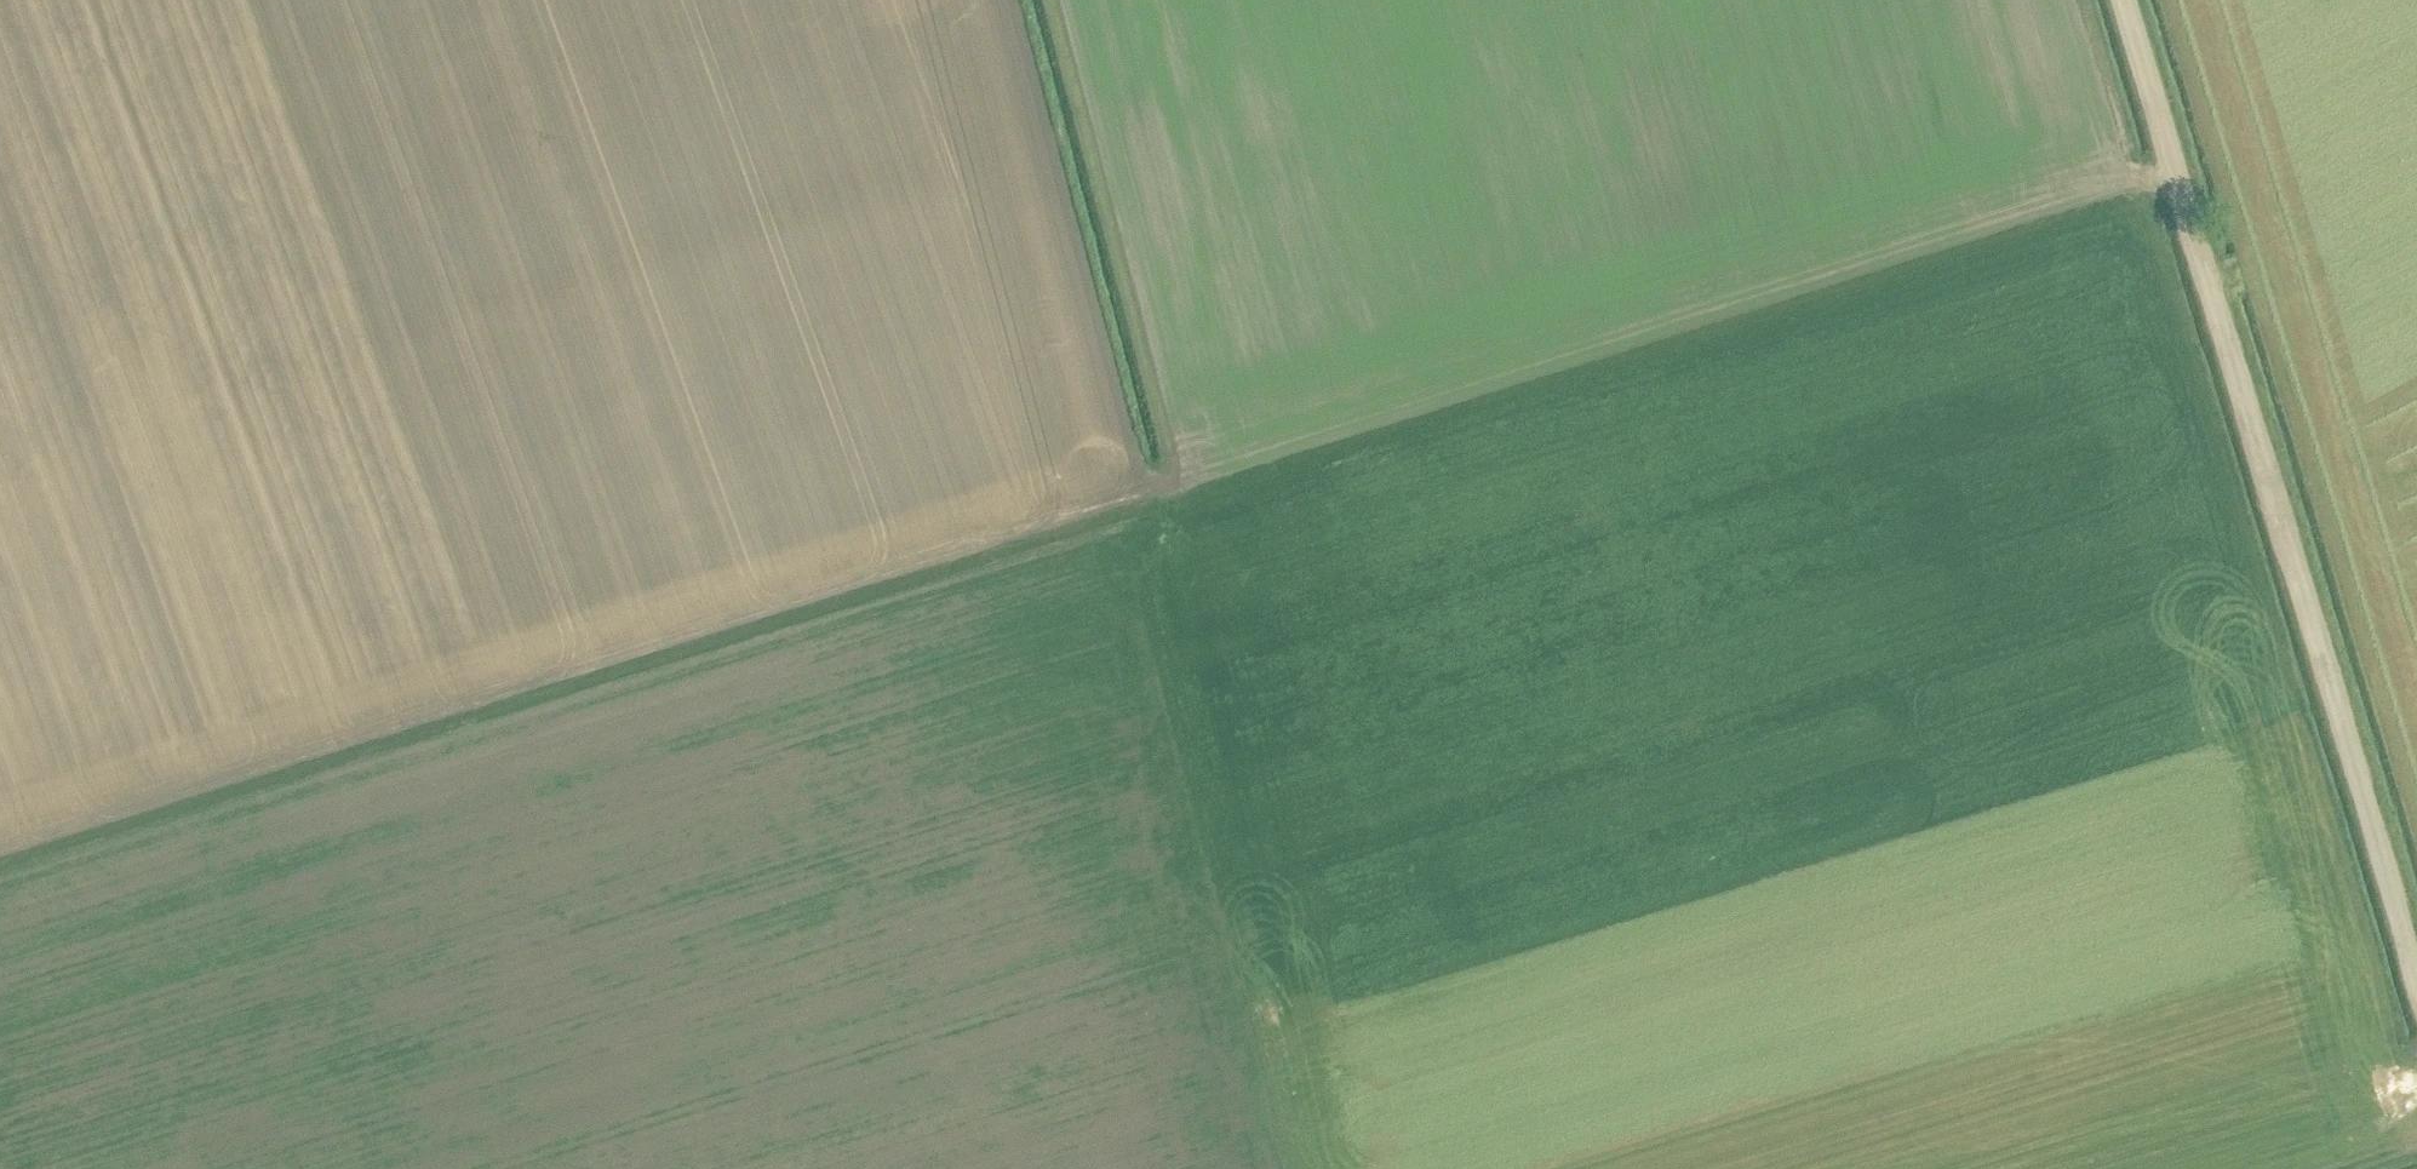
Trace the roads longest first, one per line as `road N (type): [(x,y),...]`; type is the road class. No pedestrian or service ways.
road 1 (track): [(2124,0),(2416,976)]

